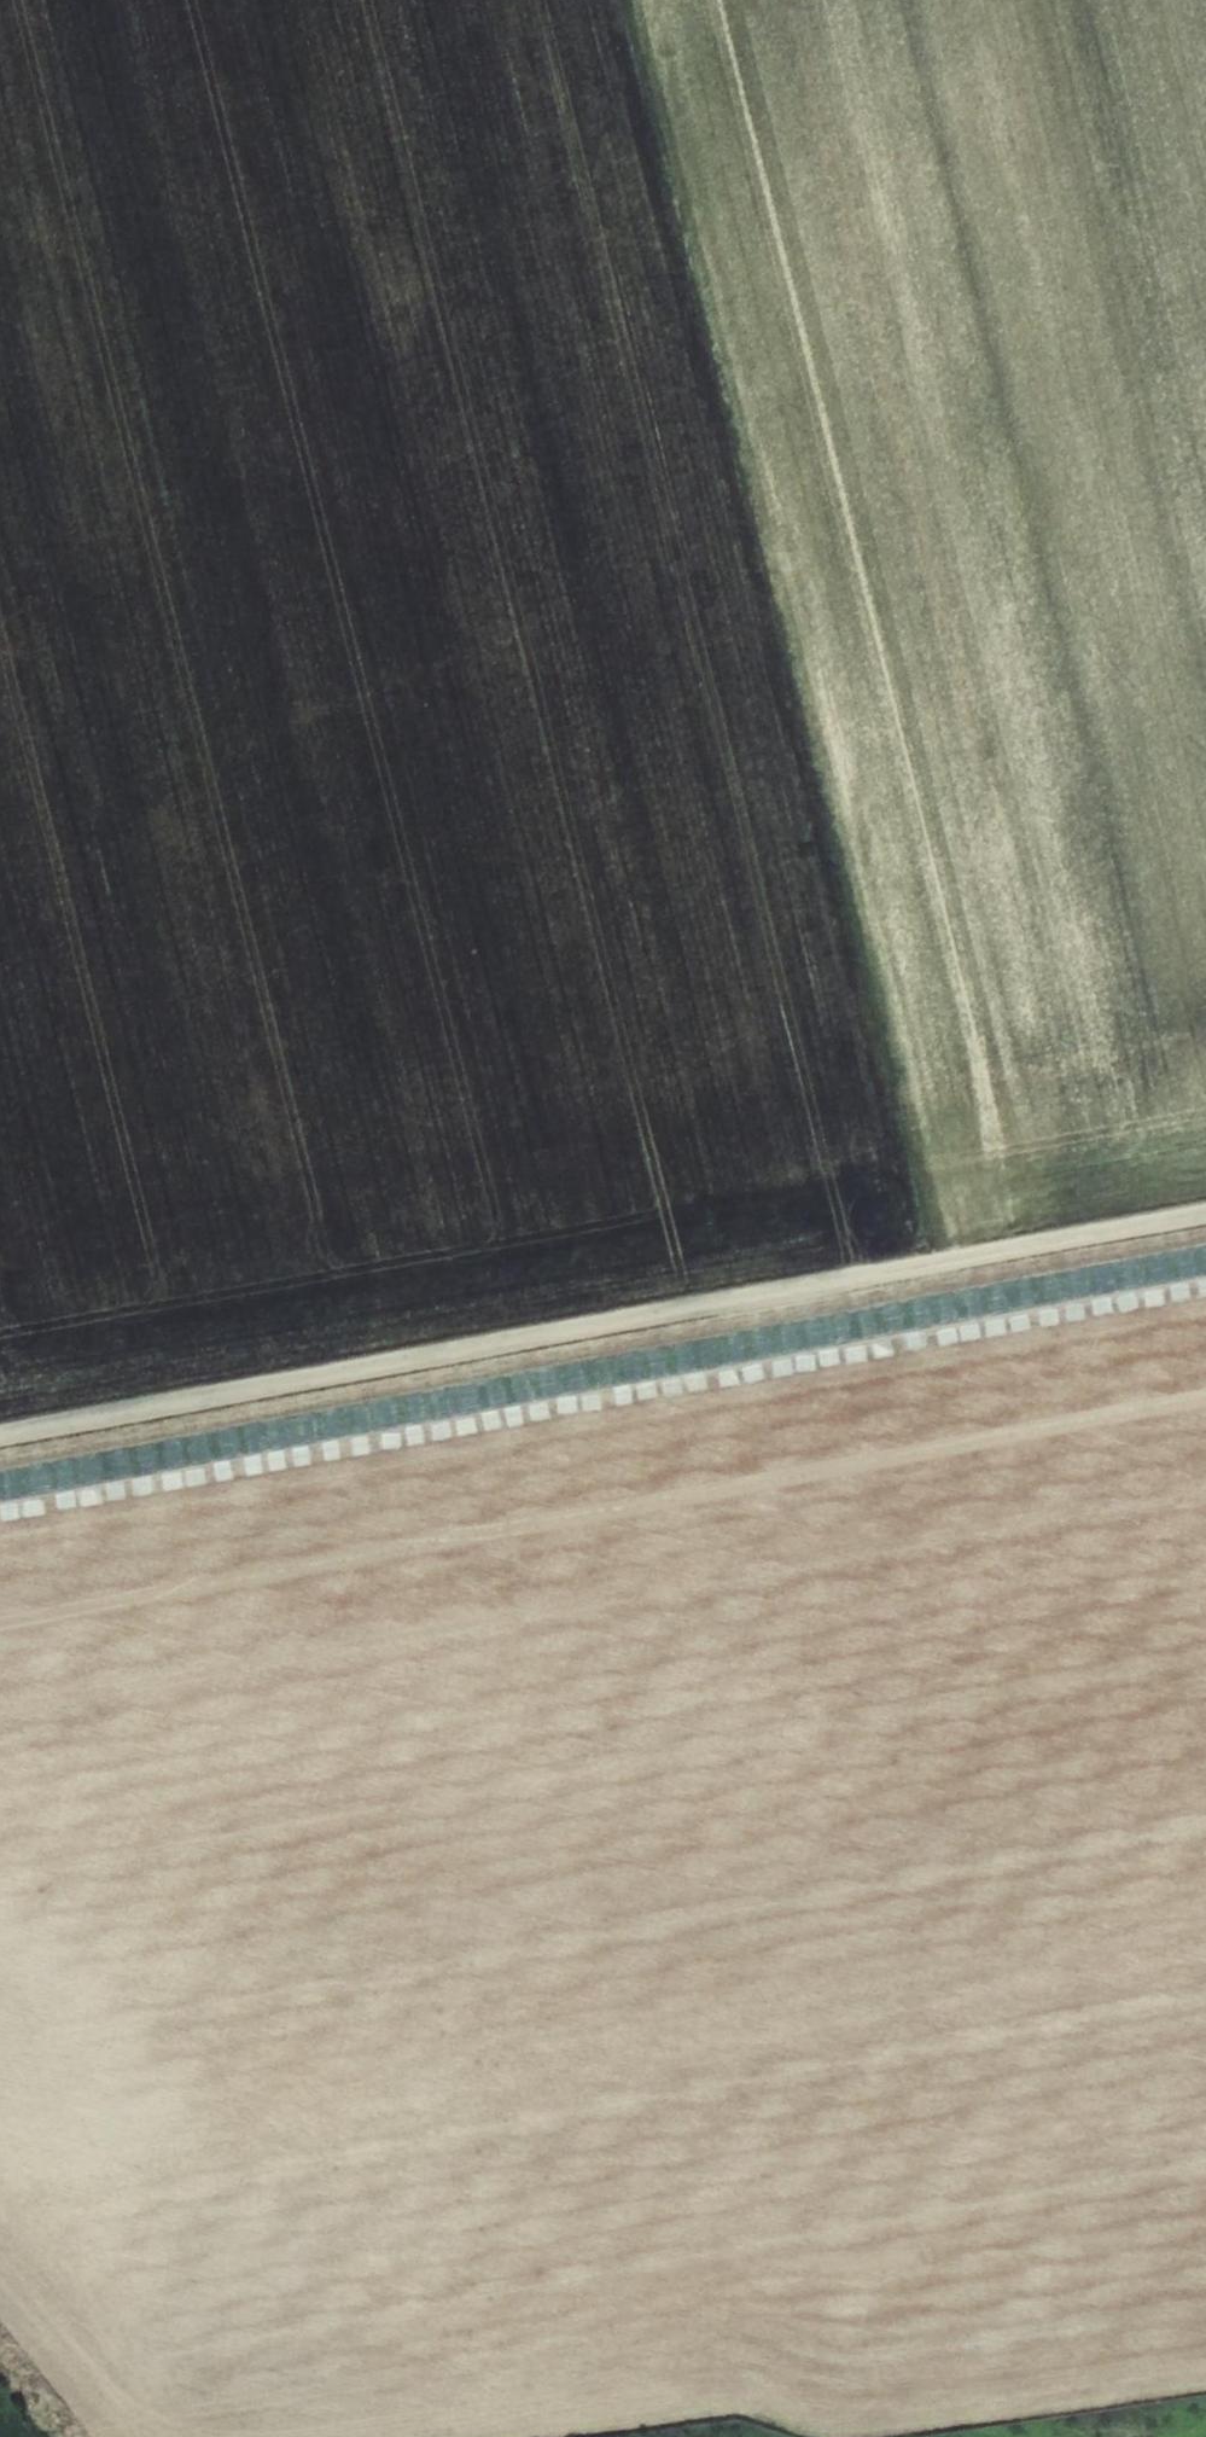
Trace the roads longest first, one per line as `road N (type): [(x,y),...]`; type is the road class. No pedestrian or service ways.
road 1 (track): [(0,1439),(1205,1218)]

